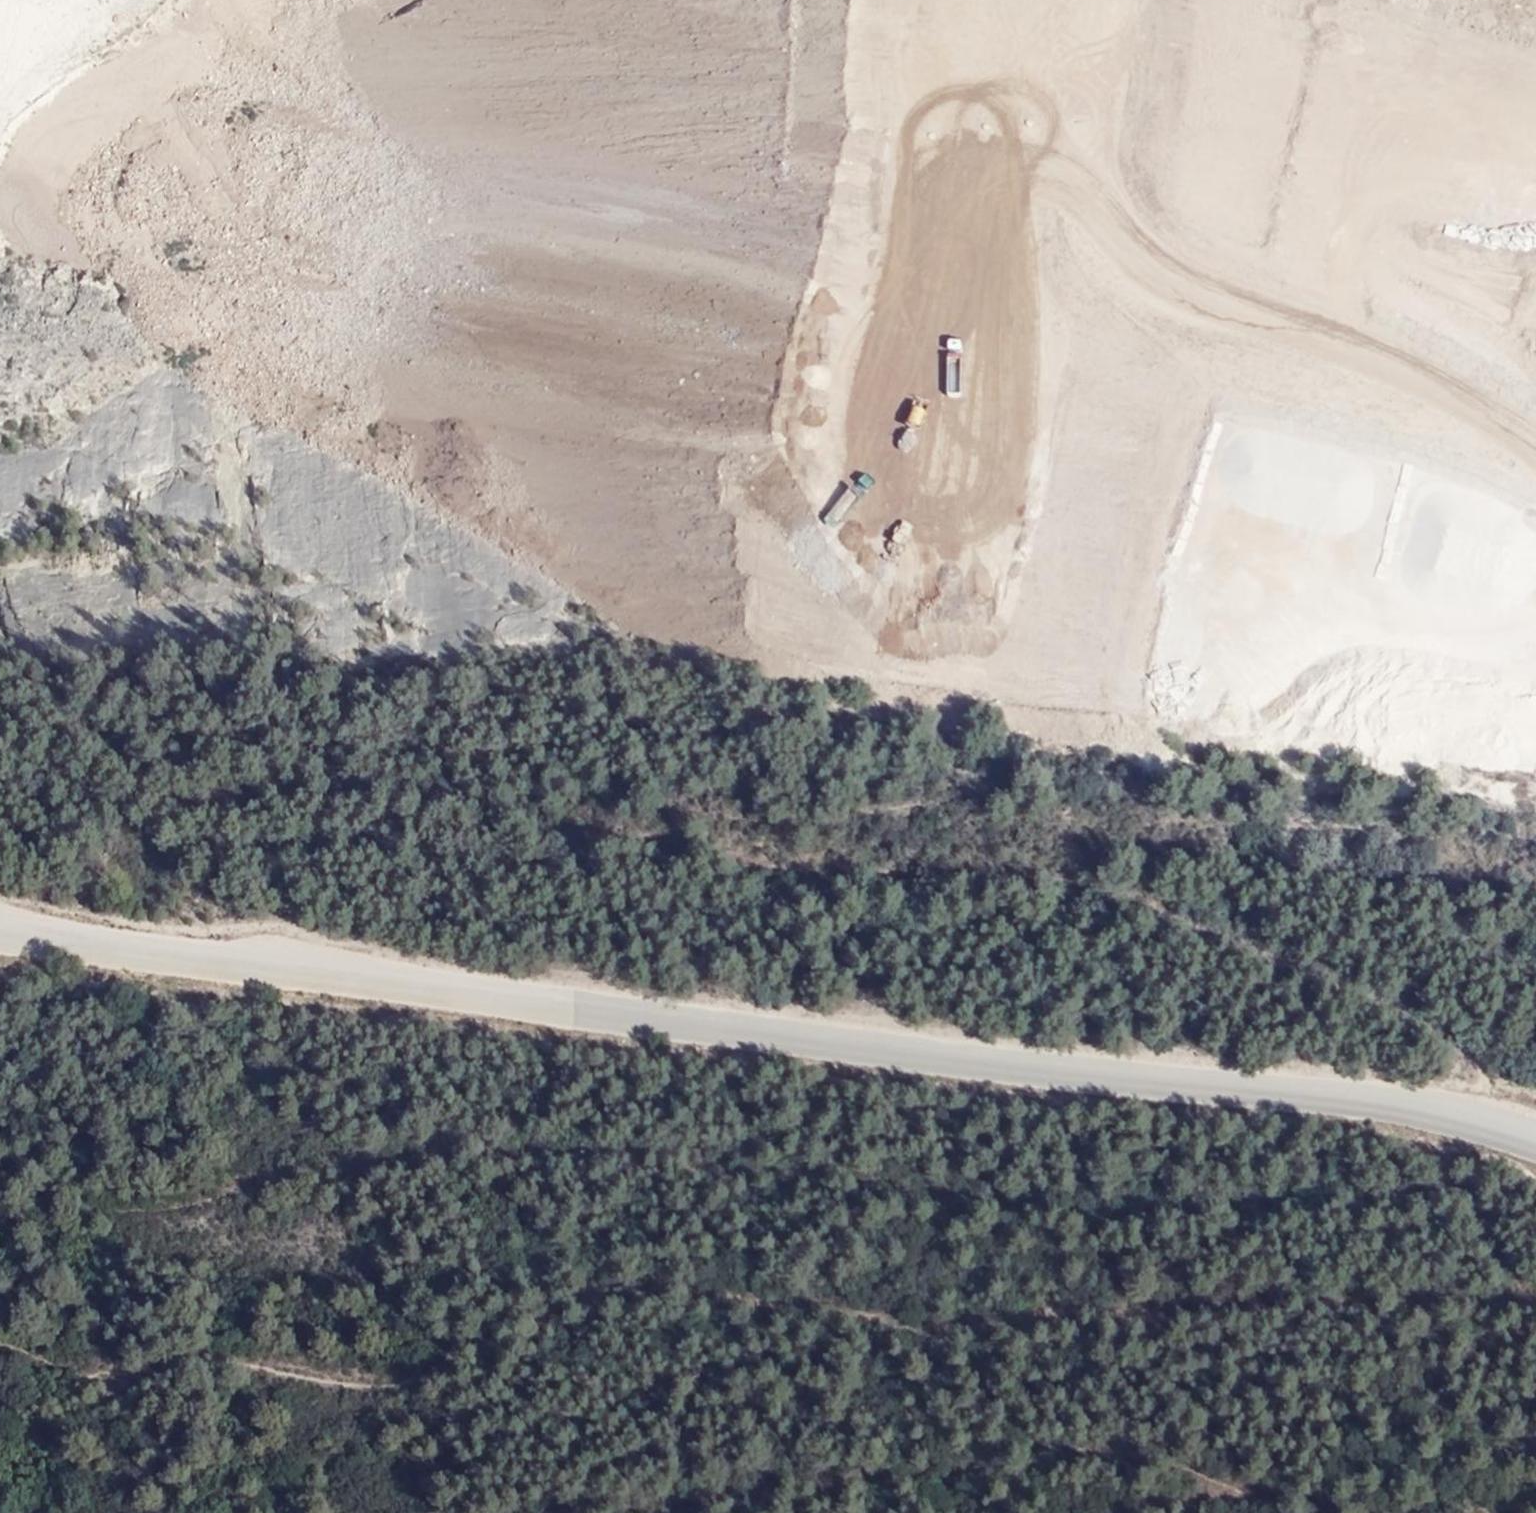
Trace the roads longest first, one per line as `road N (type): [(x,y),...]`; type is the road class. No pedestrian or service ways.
road 1 (unclassified): [(1535,1143),(1497,1128),(0,928)]

